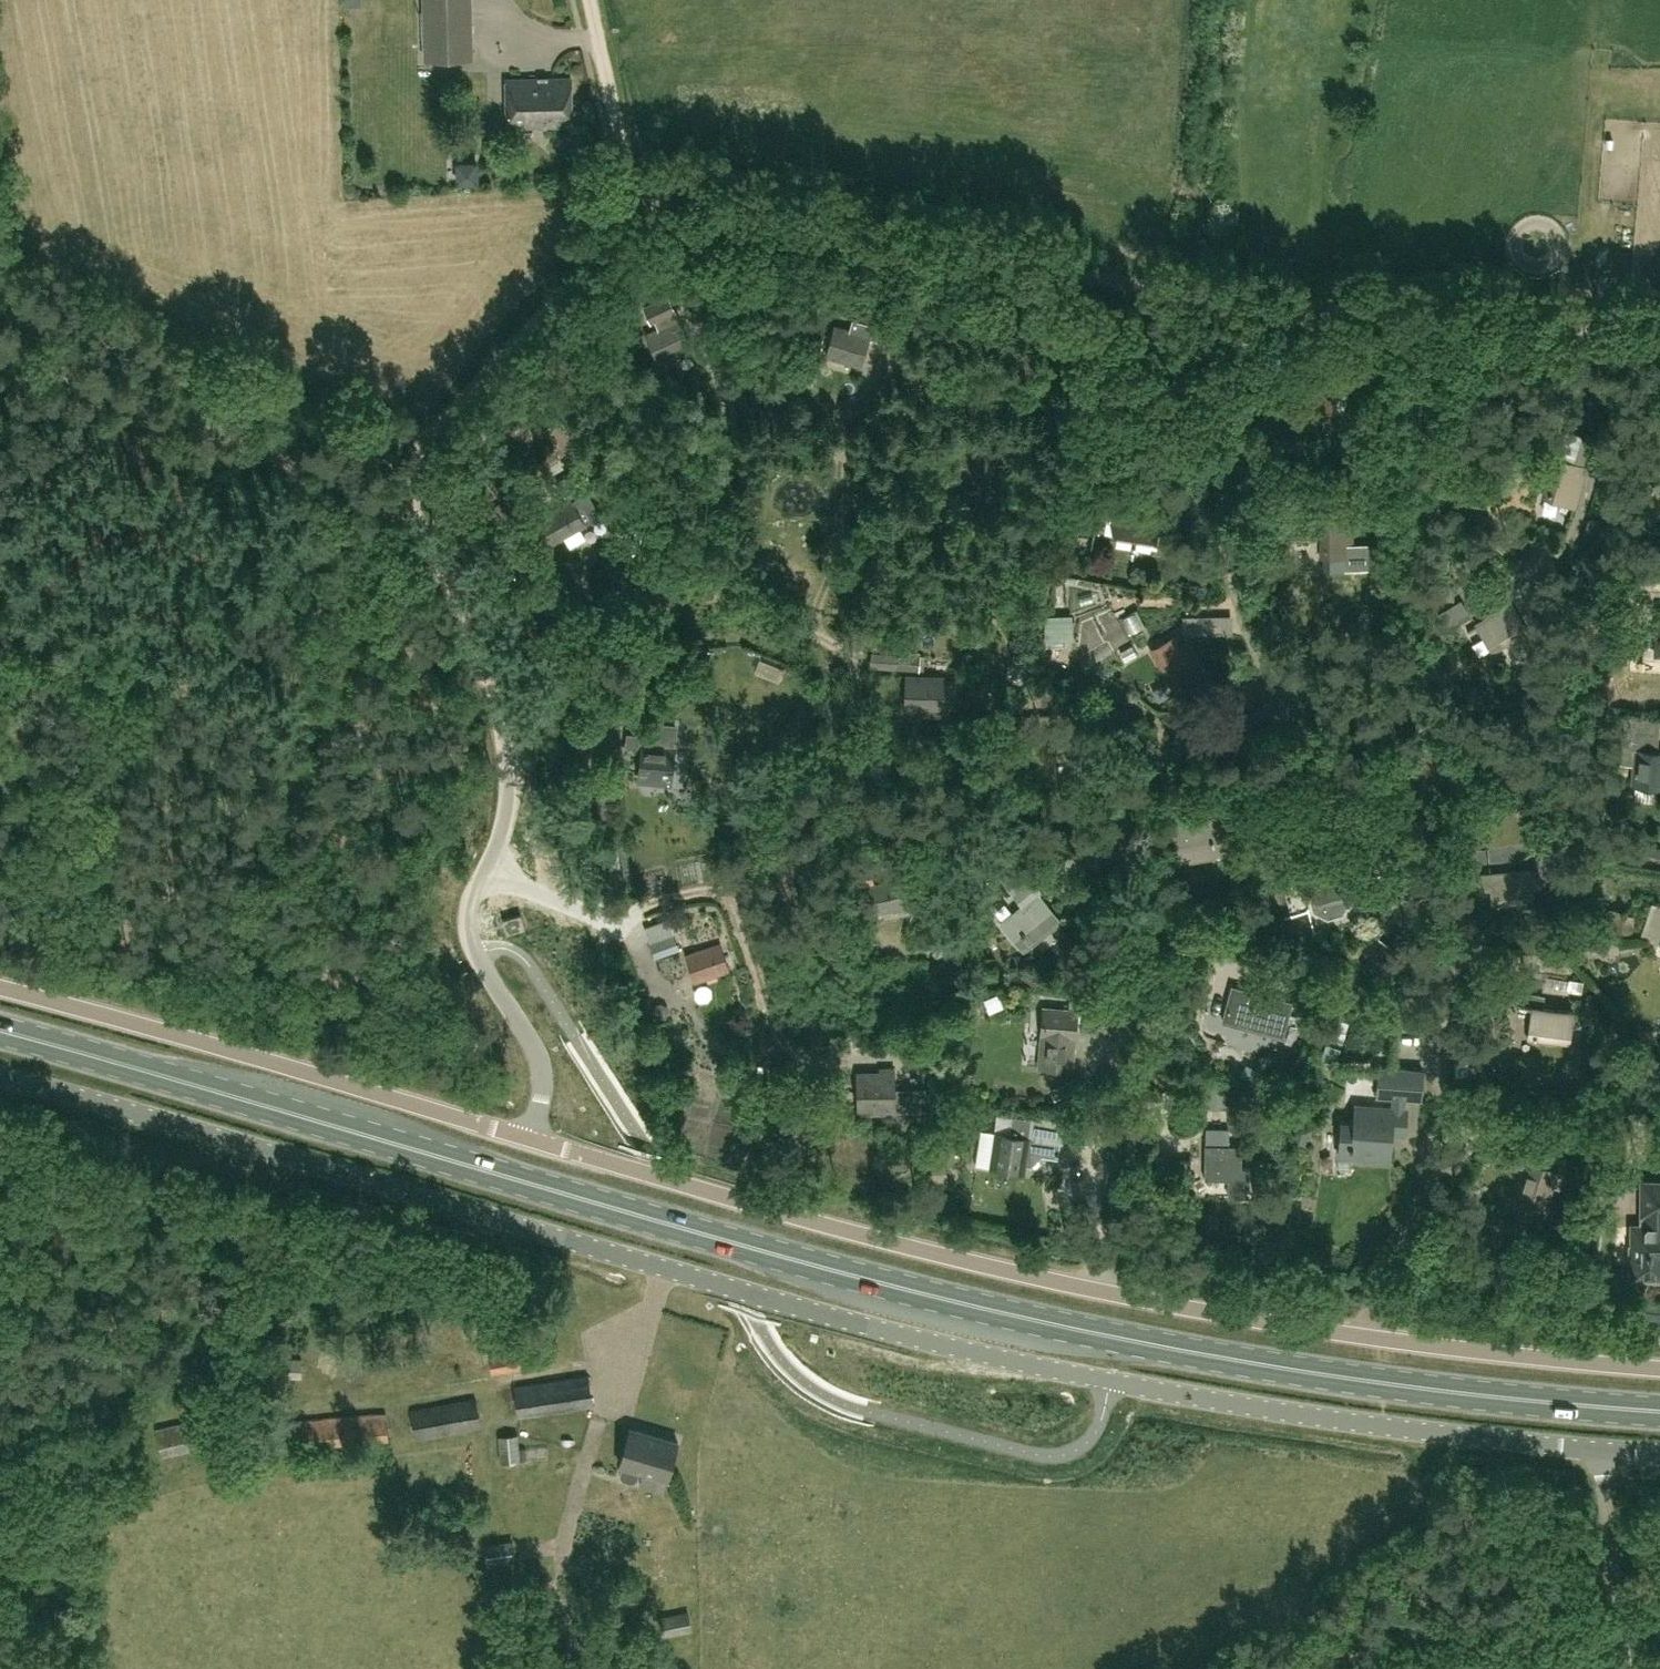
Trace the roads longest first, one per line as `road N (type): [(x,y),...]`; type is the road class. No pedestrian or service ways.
road 1 (primary): [(0,1030),(942,1298),(1335,1375),(1659,1411)]
road 2 (unclassified): [(1592,1446),(1321,1416),(994,1355),(741,1292),(0,1076)]
road 3 (unclassified): [(532,1140),(1100,1289),(1370,1337),(1659,1366)]
road 4 (track): [(1659,332),(1558,332),(1265,302),(640,202)]
road 5 (unclassified): [(0,986),(532,1140)]
road 6 (unclassified): [(532,1140),(541,1062),(474,951),(469,925),(508,803),(506,749),(491,694)]
road 7 (track): [(377,501),(0,348)]
road 8 (track): [(377,501),(640,202)]
road 9 (track): [(491,694),(409,516),(377,501)]
road 10 (unclassified): [(1629,1668),(1592,1446)]
road 11 (track): [(640,202),(590,0)]

